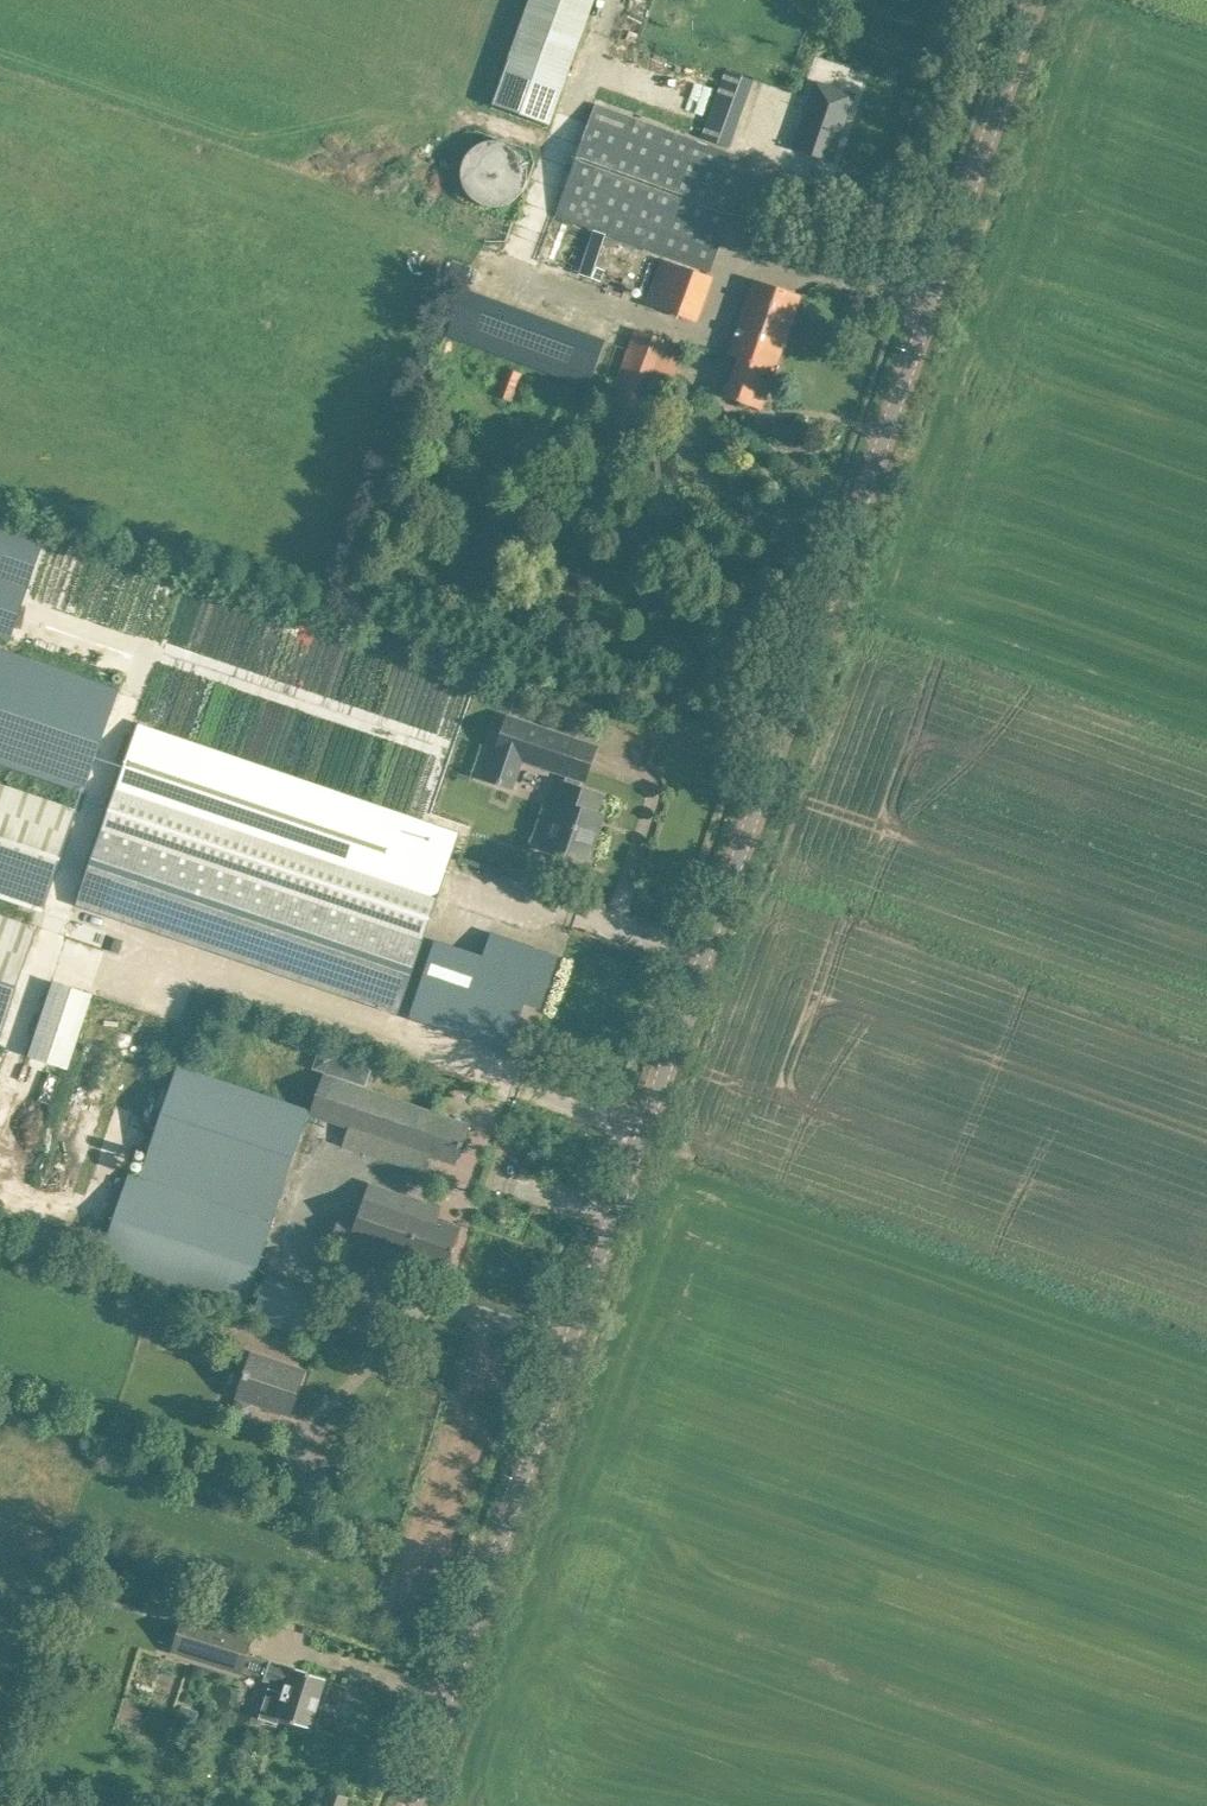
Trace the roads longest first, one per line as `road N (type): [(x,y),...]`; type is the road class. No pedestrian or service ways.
road 1 (tertiary): [(406,1805),(1036,0)]

